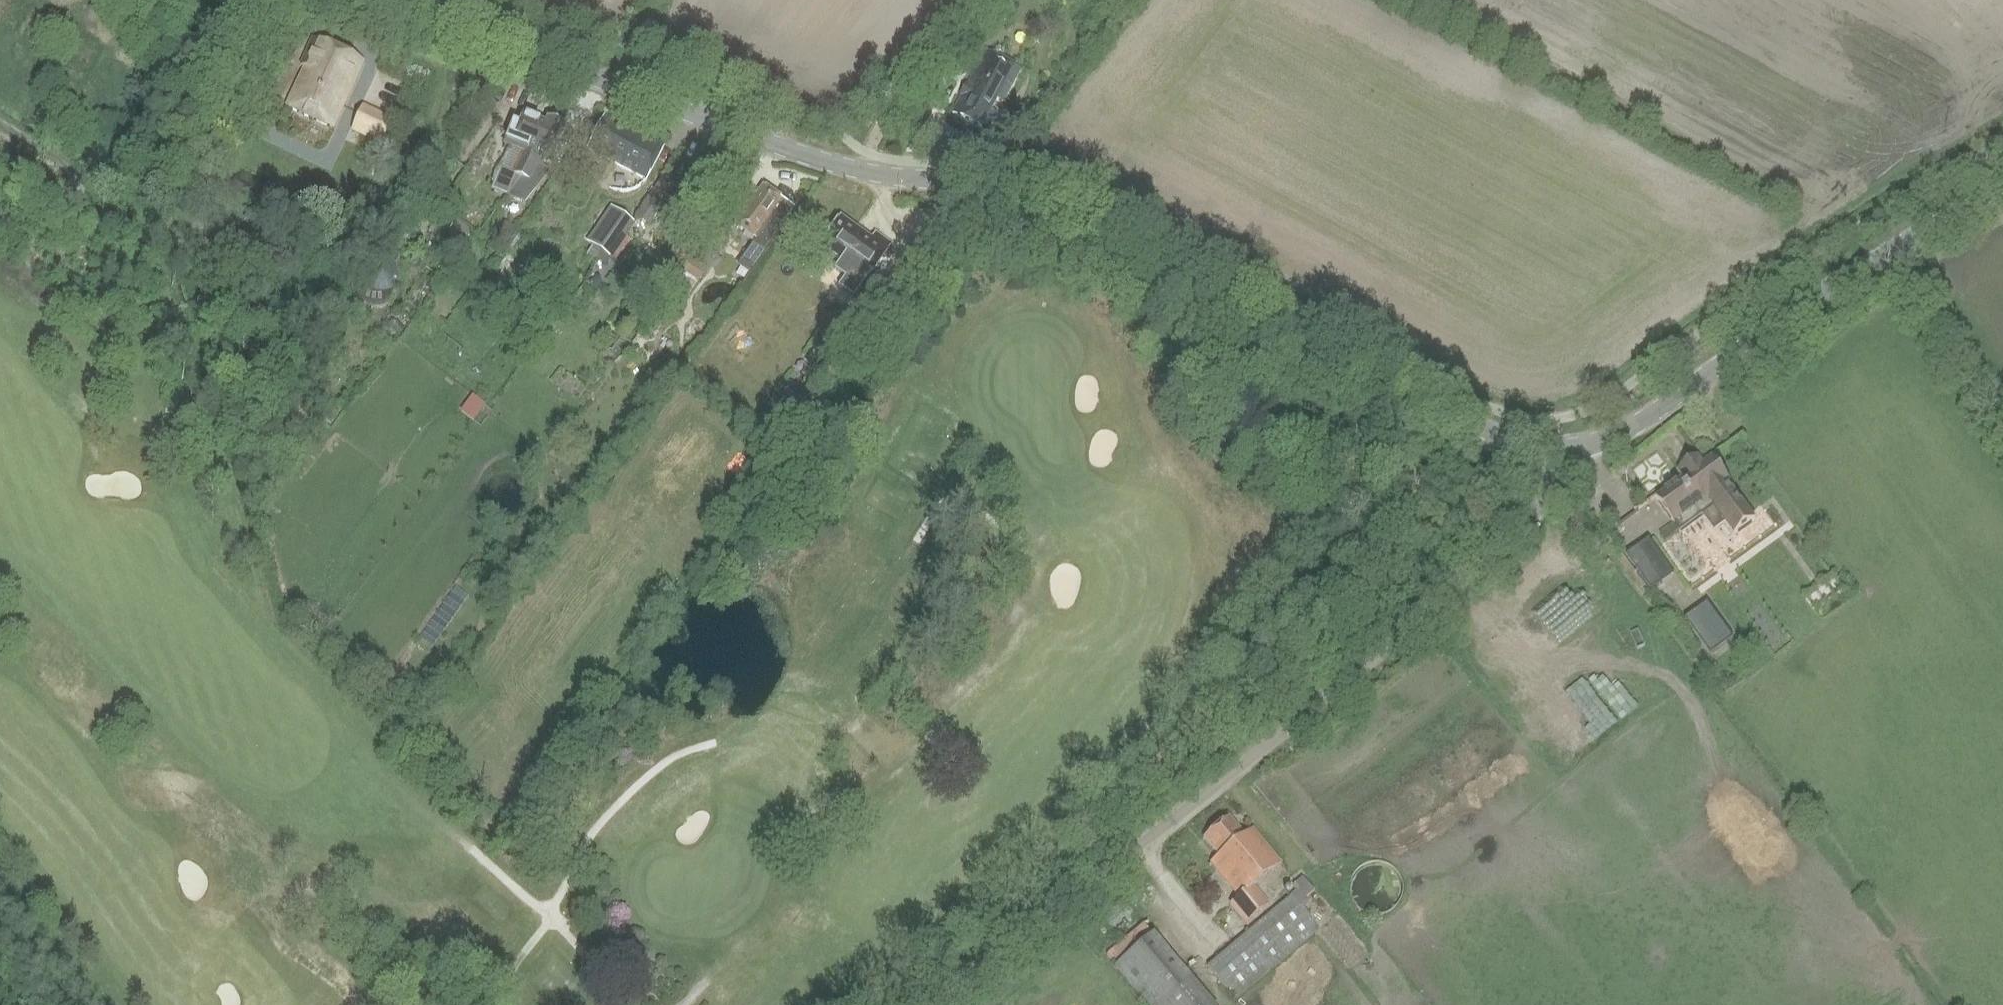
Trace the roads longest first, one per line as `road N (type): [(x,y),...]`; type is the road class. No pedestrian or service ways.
road 1 (tertiary): [(371,0),(818,160),(1044,195),(1474,426),(1558,450)]
road 2 (unclassified): [(927,1004),(1531,524),(1552,490),(1558,450)]
road 3 (tertiary): [(1558,450),(1636,423),(1808,302),(2002,187)]

